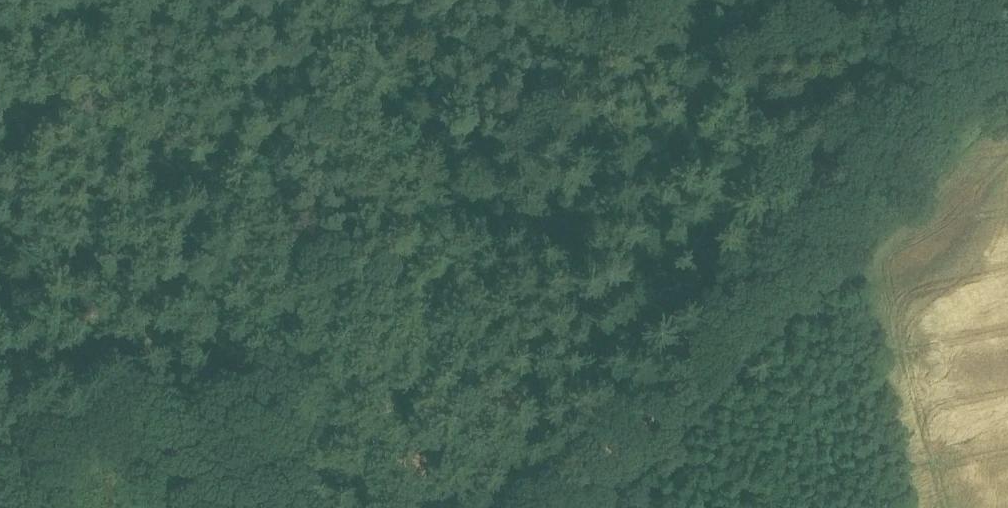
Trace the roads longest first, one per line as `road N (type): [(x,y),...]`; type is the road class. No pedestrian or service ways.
road 1 (unclassified): [(599,507),(1007,94)]

